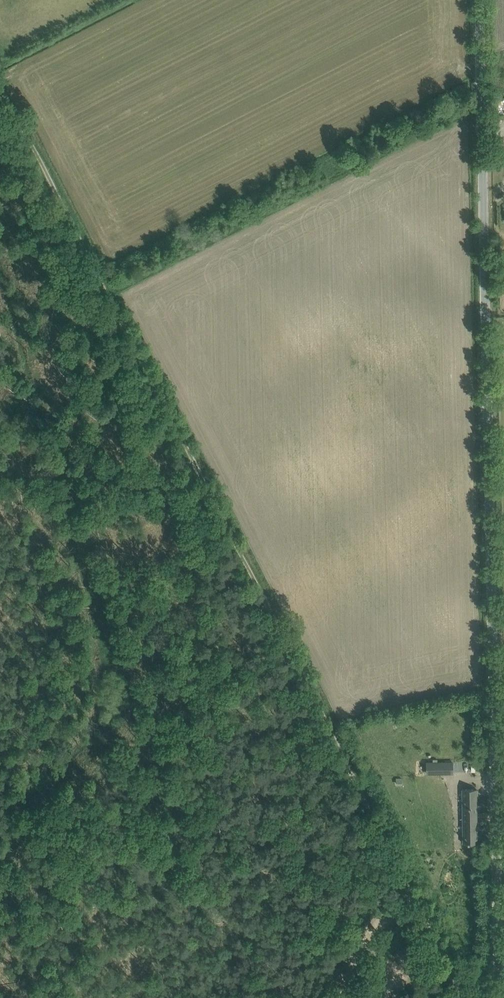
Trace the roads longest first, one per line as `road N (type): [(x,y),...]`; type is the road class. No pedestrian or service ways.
road 1 (unclassified): [(500,997),(478,0)]
road 2 (track): [(411,893),(0,84)]

